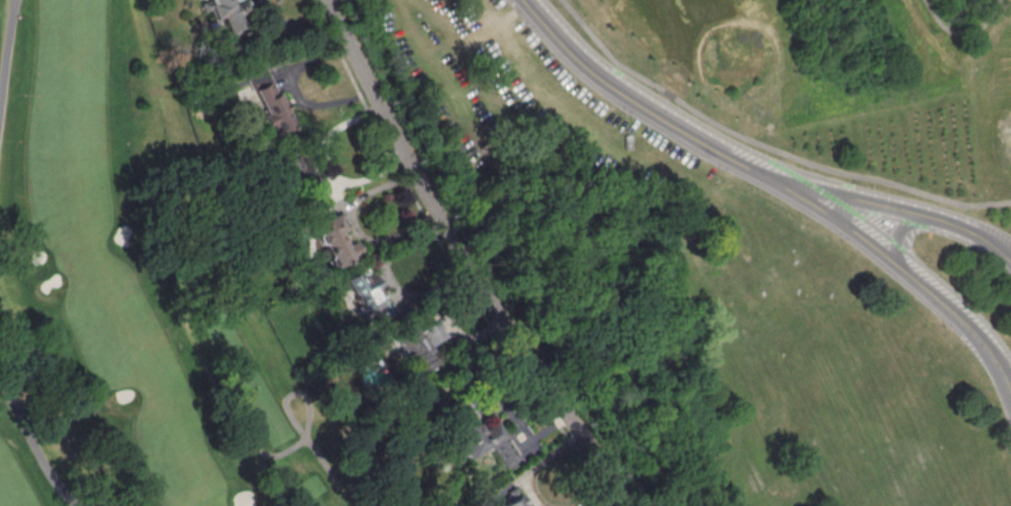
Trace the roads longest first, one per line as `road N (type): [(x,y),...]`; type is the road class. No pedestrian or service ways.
road 1 (residential): [(631,505),(475,280),(327,0)]
road 2 (tertiary): [(788,185),(619,91),(522,0)]
road 3 (tertiary): [(980,339),(898,264),(788,185)]
road 4 (tertiary): [(1010,261),(933,220),(788,185)]

